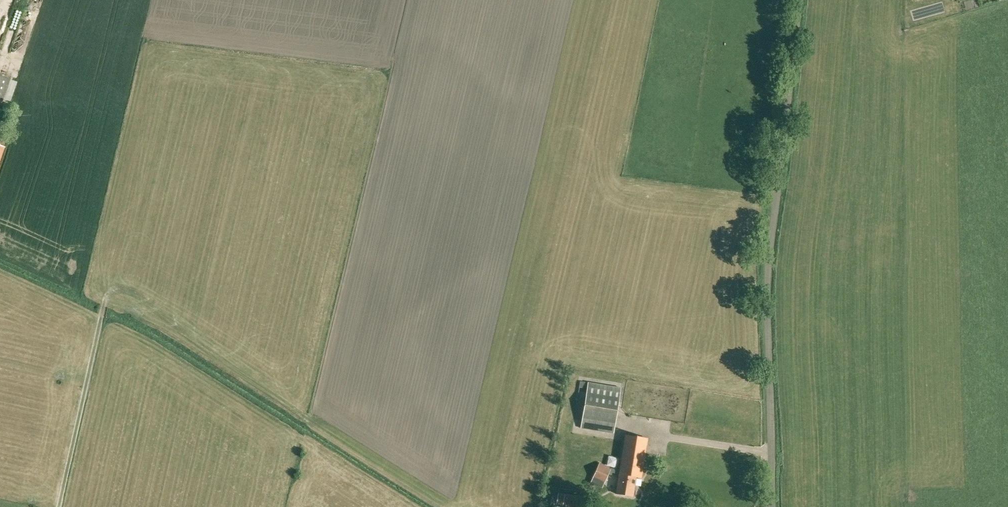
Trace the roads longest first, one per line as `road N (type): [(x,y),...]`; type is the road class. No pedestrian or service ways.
road 1 (unclassified): [(772,506),(767,301),(799,0)]

